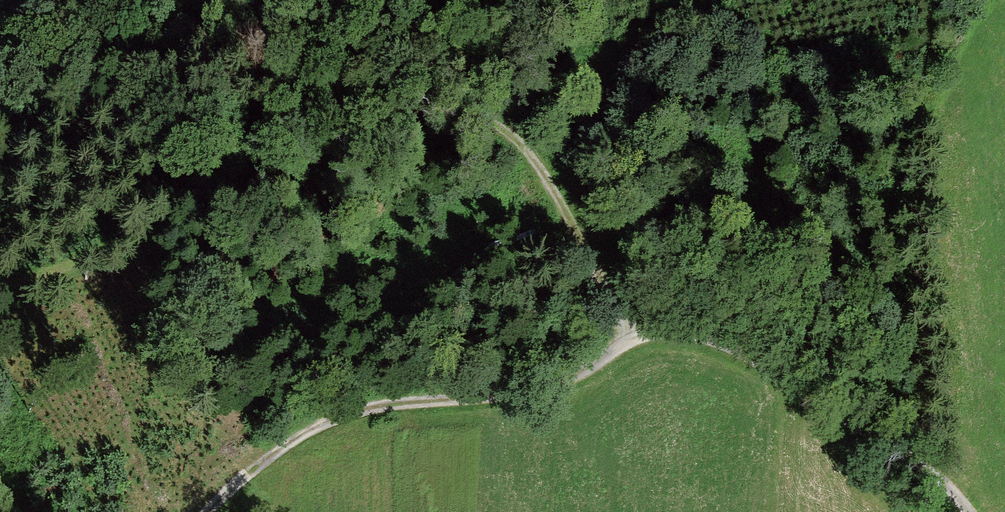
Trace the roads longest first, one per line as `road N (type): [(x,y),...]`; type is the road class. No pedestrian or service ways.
road 1 (track): [(197,511),(264,457),(345,411),(488,401),(571,379),(628,334),(690,321),(759,353),(901,451),(965,511)]
road 2 (track): [(628,334),(520,136),(467,106),(413,107),(304,129),(87,257),(19,276)]

